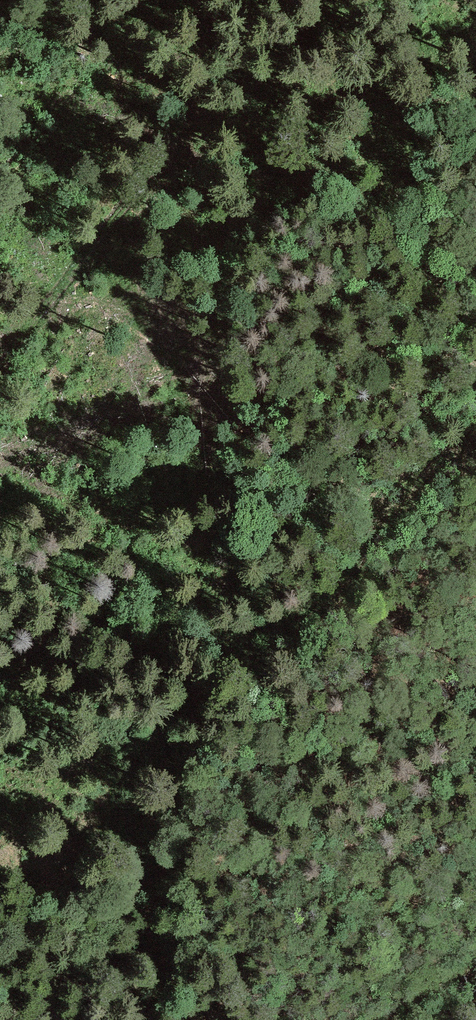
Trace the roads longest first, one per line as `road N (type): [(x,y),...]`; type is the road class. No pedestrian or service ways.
road 1 (track): [(475,434),(314,611),(166,644),(0,715)]
road 2 (track): [(201,0),(197,87),(165,151),(0,363)]
road 3 (track): [(475,947),(366,1019)]

